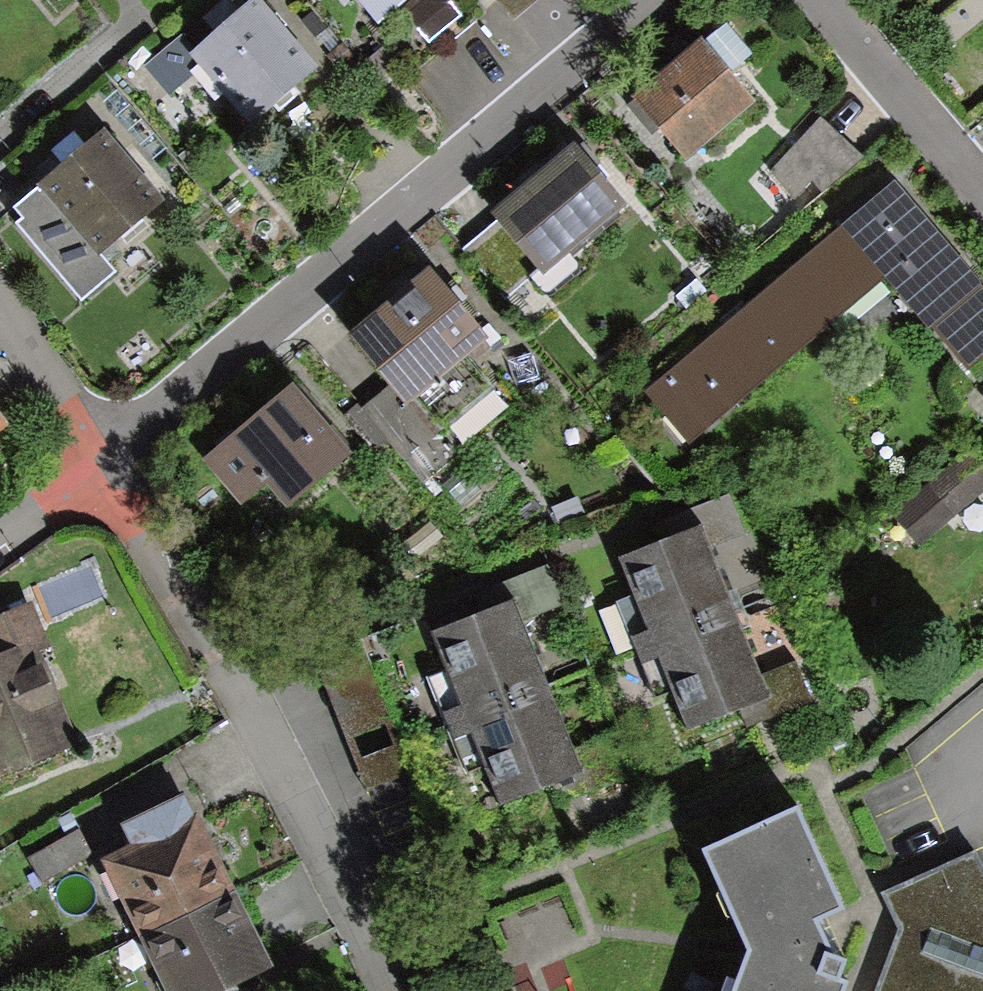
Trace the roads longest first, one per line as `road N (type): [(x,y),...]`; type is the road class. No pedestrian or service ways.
road 1 (residential): [(96,467),(641,0)]
road 2 (residential): [(384,990),(176,593),(96,467)]
road 3 (residential): [(982,198),(815,0)]
road 4 (residential): [(96,467),(65,395),(0,305)]

